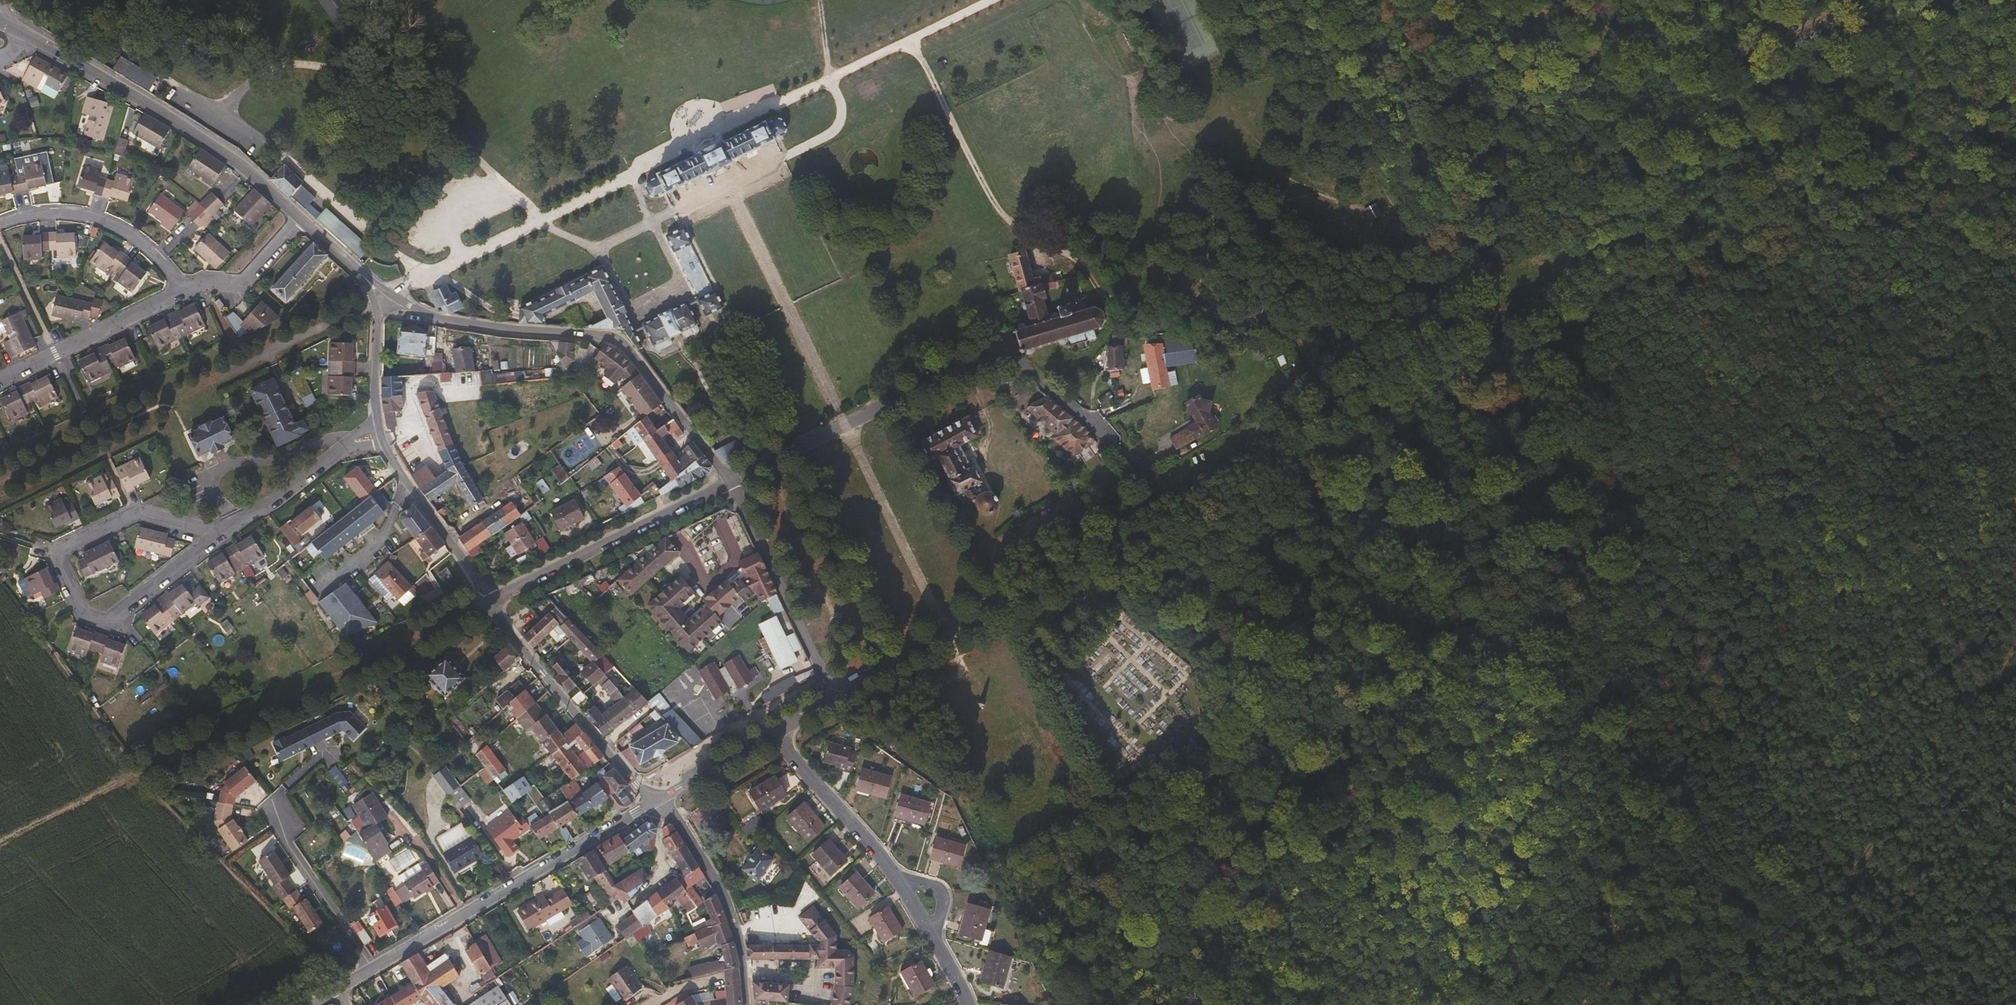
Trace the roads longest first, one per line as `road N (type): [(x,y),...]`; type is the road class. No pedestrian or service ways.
road 1 (track): [(1027,365),(1074,357),(1107,332),(1098,272),(1077,256),(1041,252),(1007,220),(921,63),(880,49),(834,86)]
road 2 (track): [(0,834),(486,604)]
road 3 (residential): [(1107,438),(1004,348),(726,483)]
road 4 (residential): [(726,483),(621,342),(441,321),(376,294)]
road 5 (residential): [(375,968),(659,804)]
road 6 (residential): [(301,220),(237,162),(32,39)]
road 7 (residential): [(222,534),(116,615),(92,614),(75,603),(59,556),(135,509)]
road 8 (residential): [(836,689),(1071,552)]
road 9 (residential): [(328,752),(281,793),(273,815),(375,968)]
road 10 (residential): [(726,483),(486,604)]
road 11 (residential): [(486,604),(659,804)]
road 12 (residential): [(836,689),(726,483)]
road 13 (residential): [(659,804),(714,878),(738,935),(747,1004)]
road 14 (residential): [(191,290),(134,239),(86,215),(35,214),(0,227)]
road 15 (residential): [(0,381),(191,290)]
road 16 (residential): [(385,444),(486,604)]
road 17 (residential): [(775,731),(893,877)]
road 18 (residential): [(320,441),(215,472),(211,485),(234,525)]
road 19 (track): [(1003,593),(985,553),(1006,518),(988,451)]
road 20 (residential): [(191,290),(245,283),(301,220)]
road 21 (residential): [(659,804),(775,731)]
road 22 (residential): [(344,448),(234,525)]
road 23 (residential): [(376,294),(377,421)]

